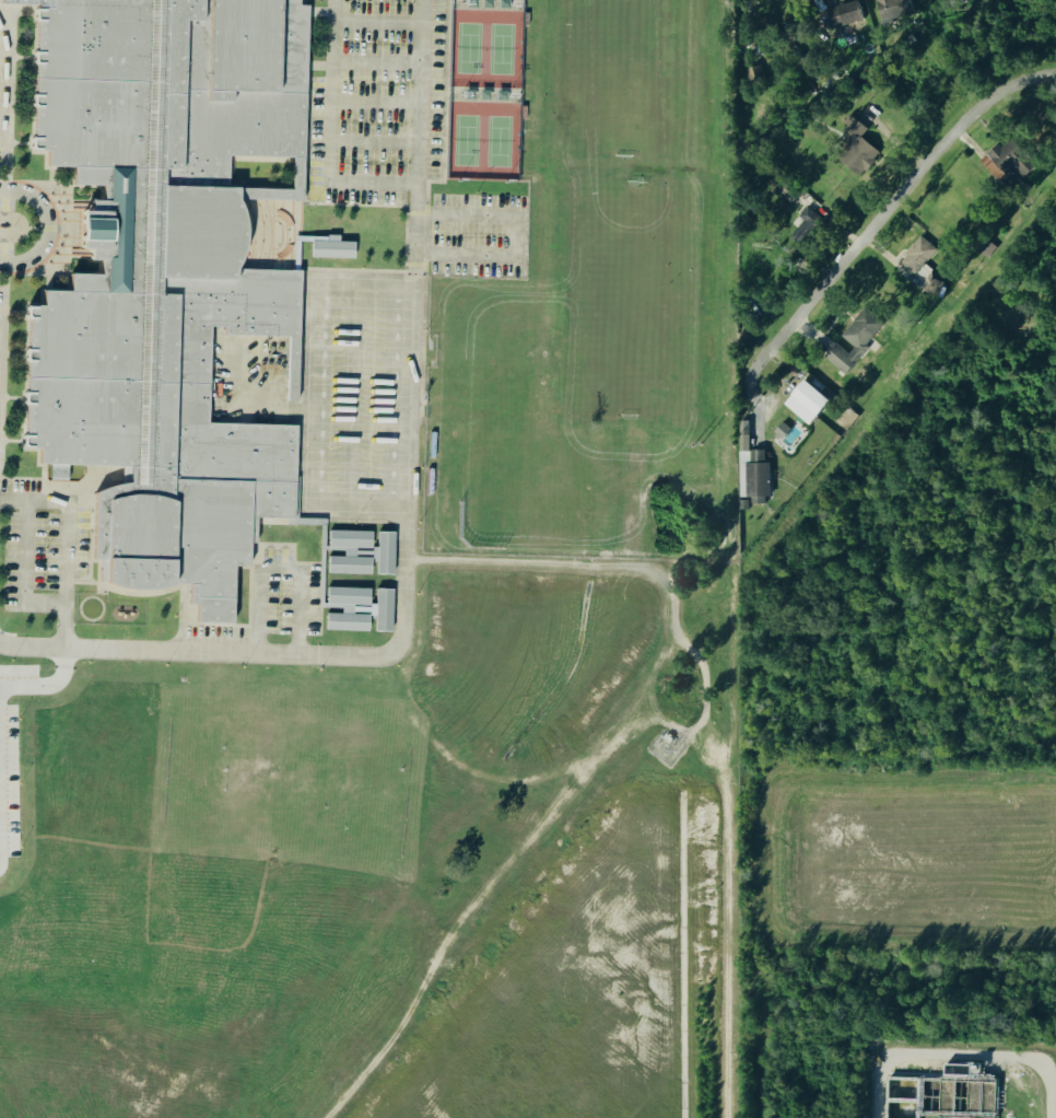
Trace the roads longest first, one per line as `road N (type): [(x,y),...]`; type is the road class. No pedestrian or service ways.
road 1 (residential): [(1055,73),(1004,89),(971,113),(758,361)]

